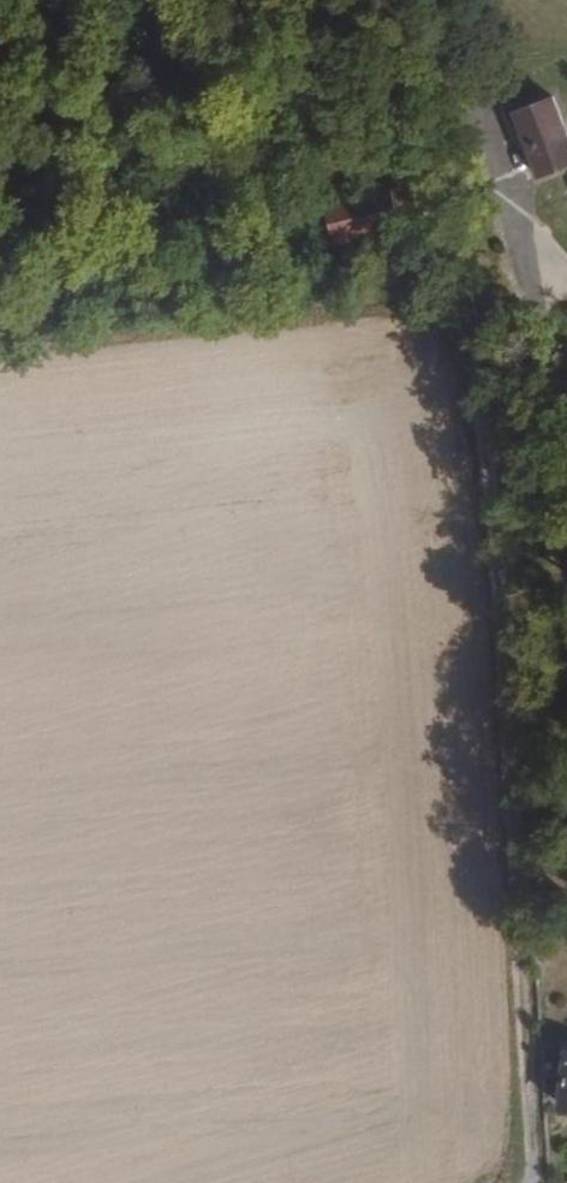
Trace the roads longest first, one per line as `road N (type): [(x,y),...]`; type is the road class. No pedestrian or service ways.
road 1 (track): [(534,1182),(495,517),(438,227),(345,0)]

